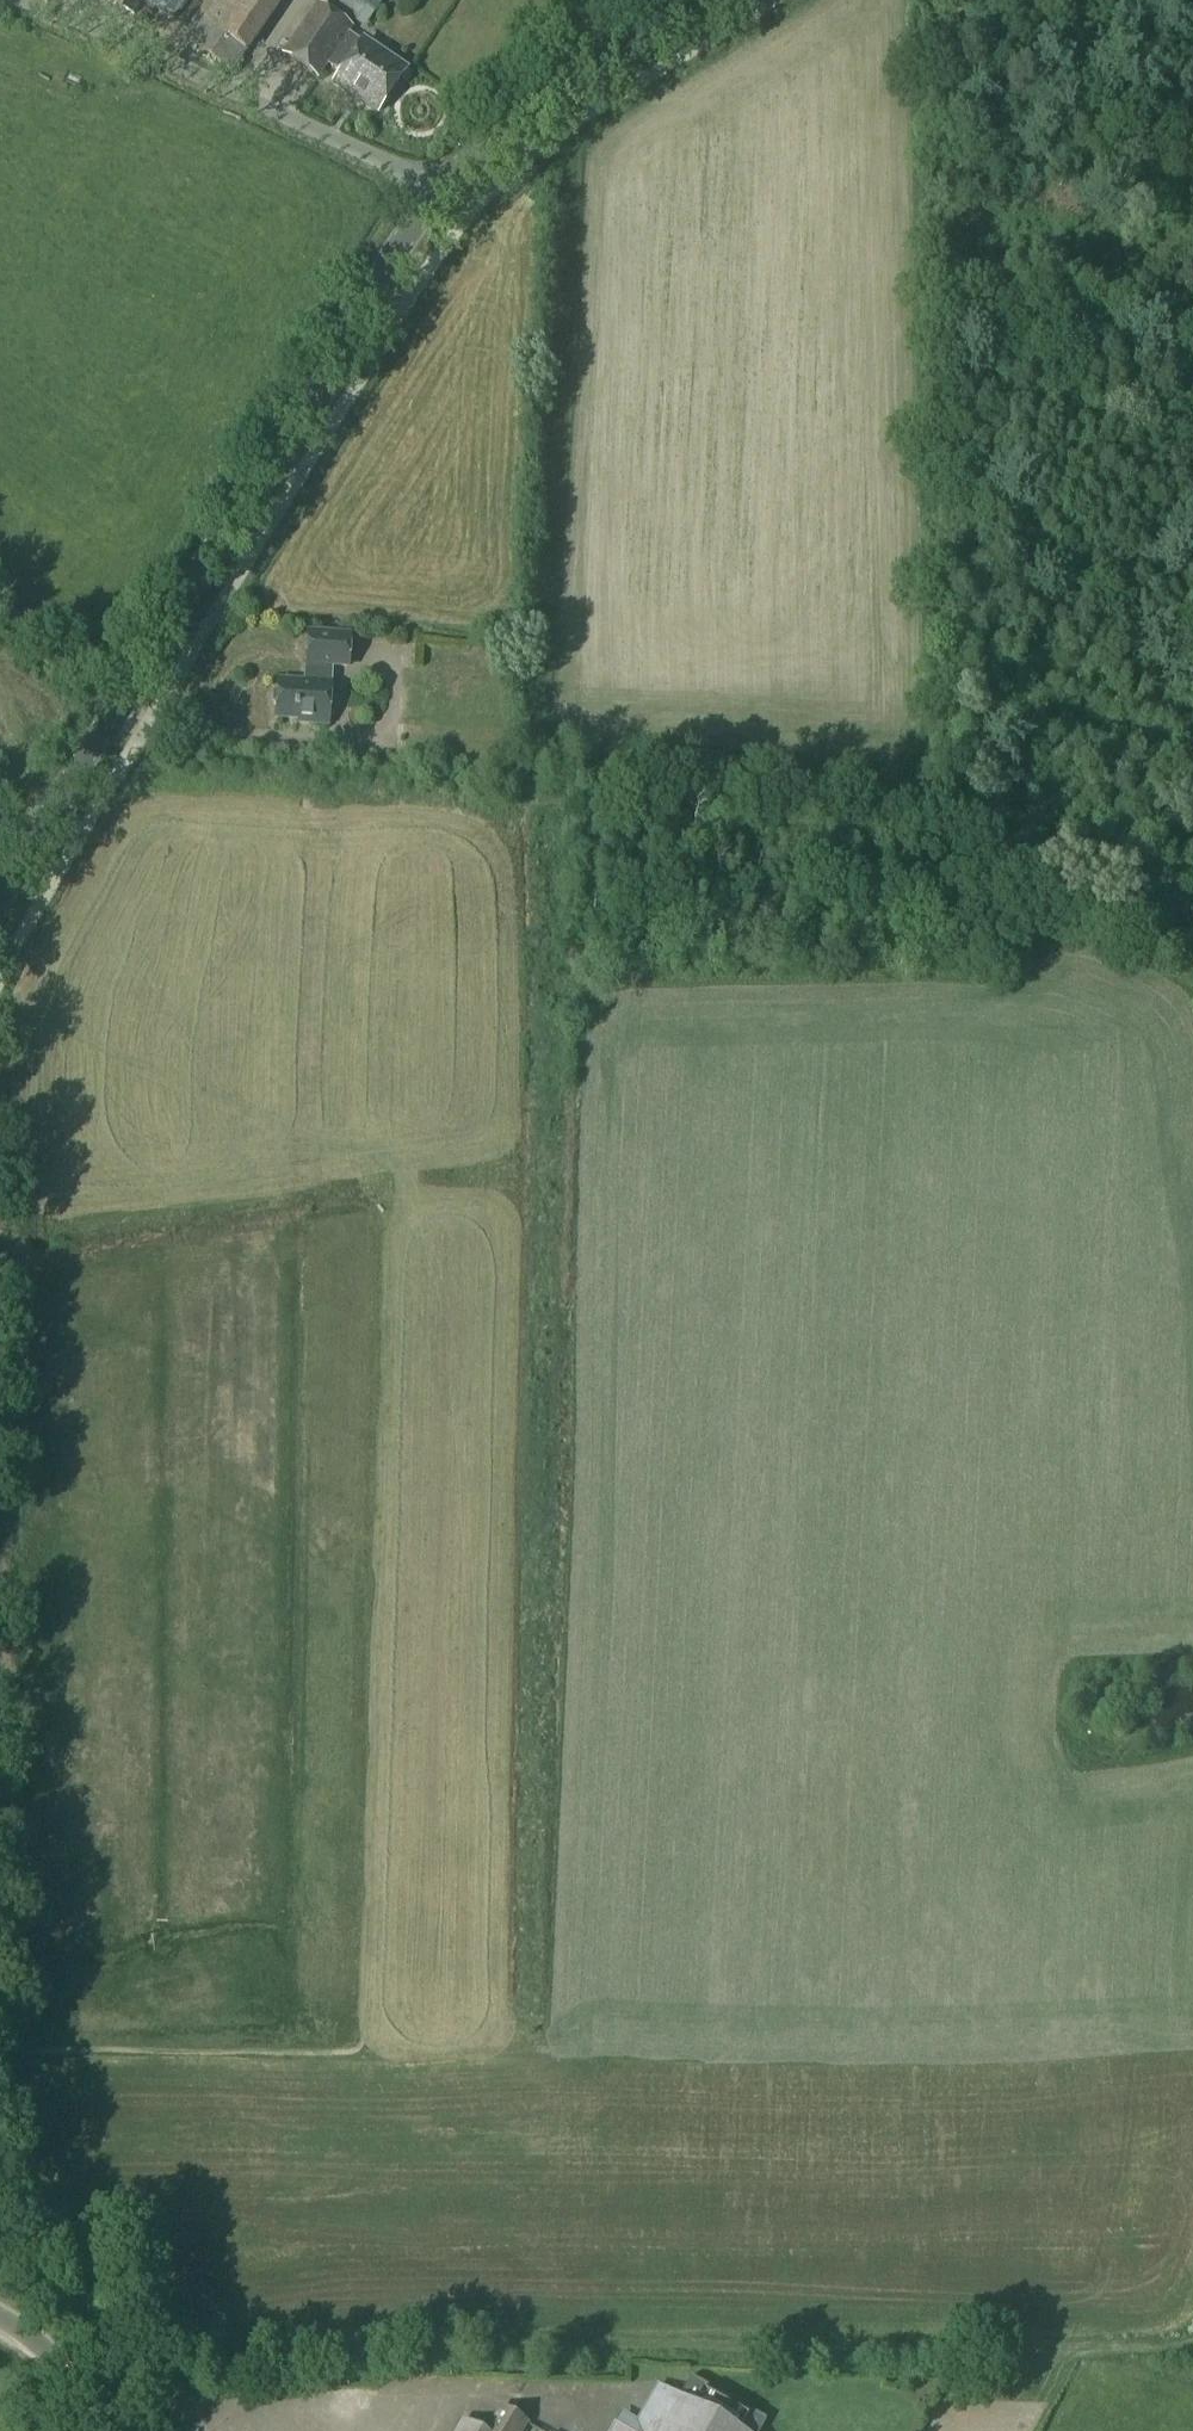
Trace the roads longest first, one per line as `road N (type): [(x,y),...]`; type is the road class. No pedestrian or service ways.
road 1 (tertiary): [(0,906),(429,193),(495,134),(724,0)]
road 2 (track): [(429,193),(42,11),(0,2)]
road 3 (tertiary): [(133,2430),(21,2328),(0,2319)]

